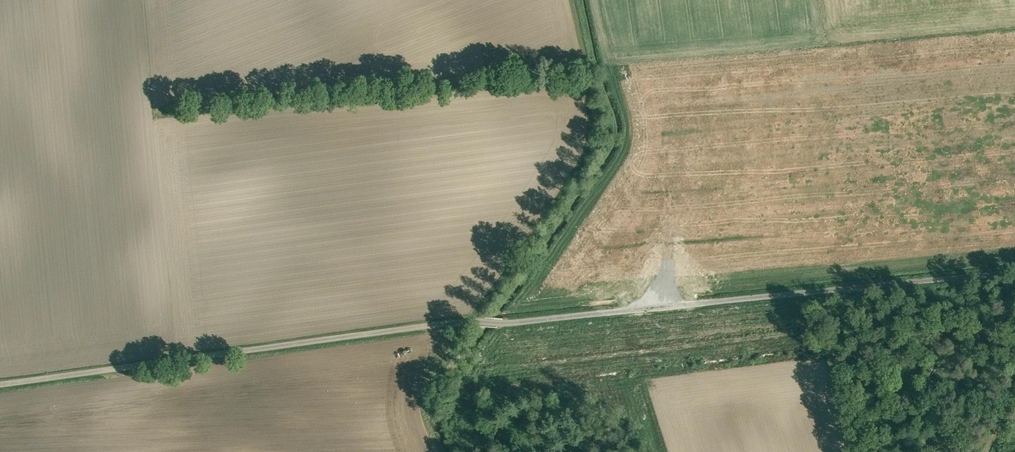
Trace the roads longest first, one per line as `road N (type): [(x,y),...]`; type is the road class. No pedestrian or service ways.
road 1 (unclassified): [(1014,273),(466,323),(0,385)]

